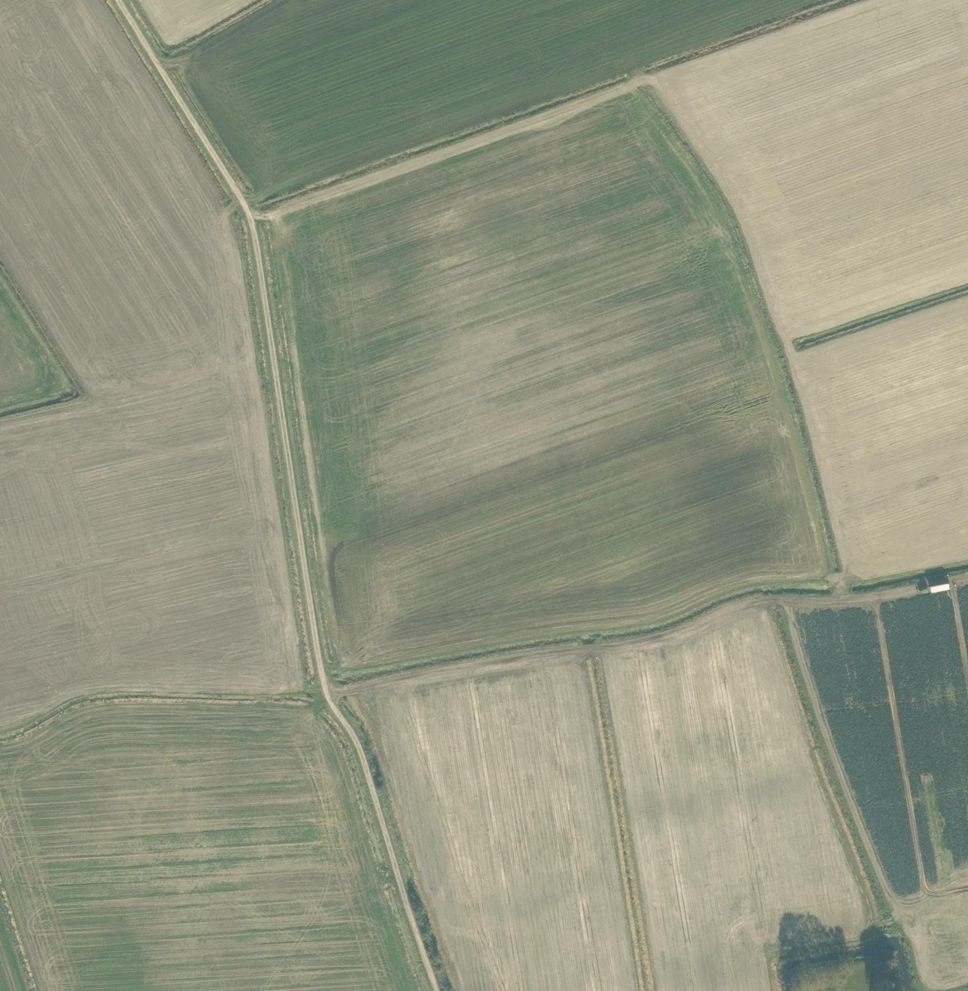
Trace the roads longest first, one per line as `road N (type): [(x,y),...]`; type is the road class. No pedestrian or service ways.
road 1 (track): [(430,990),(351,759),(327,715),(243,235),(103,0)]

